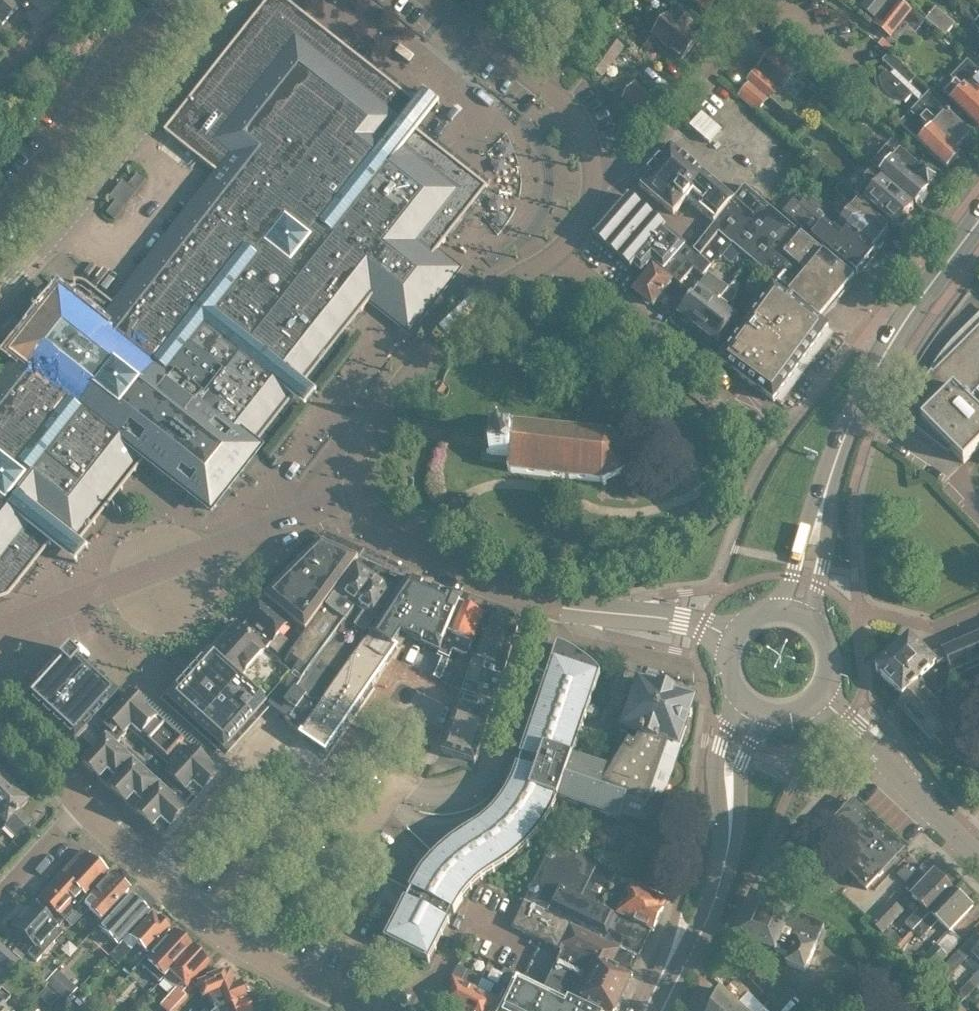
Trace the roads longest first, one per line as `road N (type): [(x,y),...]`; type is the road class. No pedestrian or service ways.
road 1 (residential): [(732,636),(681,615),(547,600),(438,561),(370,524),(357,492)]
road 2 (residential): [(0,623),(357,492)]
road 3 (residential): [(0,286),(225,22)]
road 4 (residential): [(357,492),(361,436),(388,396),(501,286),(557,252)]
road 5 (residential): [(327,991),(216,926),(79,804)]
road 6 (residential): [(772,420),(557,252)]
road 7 (primary): [(737,692),(717,751),(718,819),(700,933)]
road 8 (residential): [(594,172),(651,140),(762,0)]
road 9 (primary): [(851,415),(912,306),(978,218)]
road 10 (primary): [(700,933),(724,888),(737,772),(761,710)]
road 11 (residential): [(978,852),(821,694)]
road 12 (residential): [(594,172),(569,108),(538,83),(597,0)]
road 13 (primary): [(851,415),(832,446),(780,607)]
road 14 (primary): [(810,616),(851,415)]
road 15 (residential): [(79,804),(0,697)]

